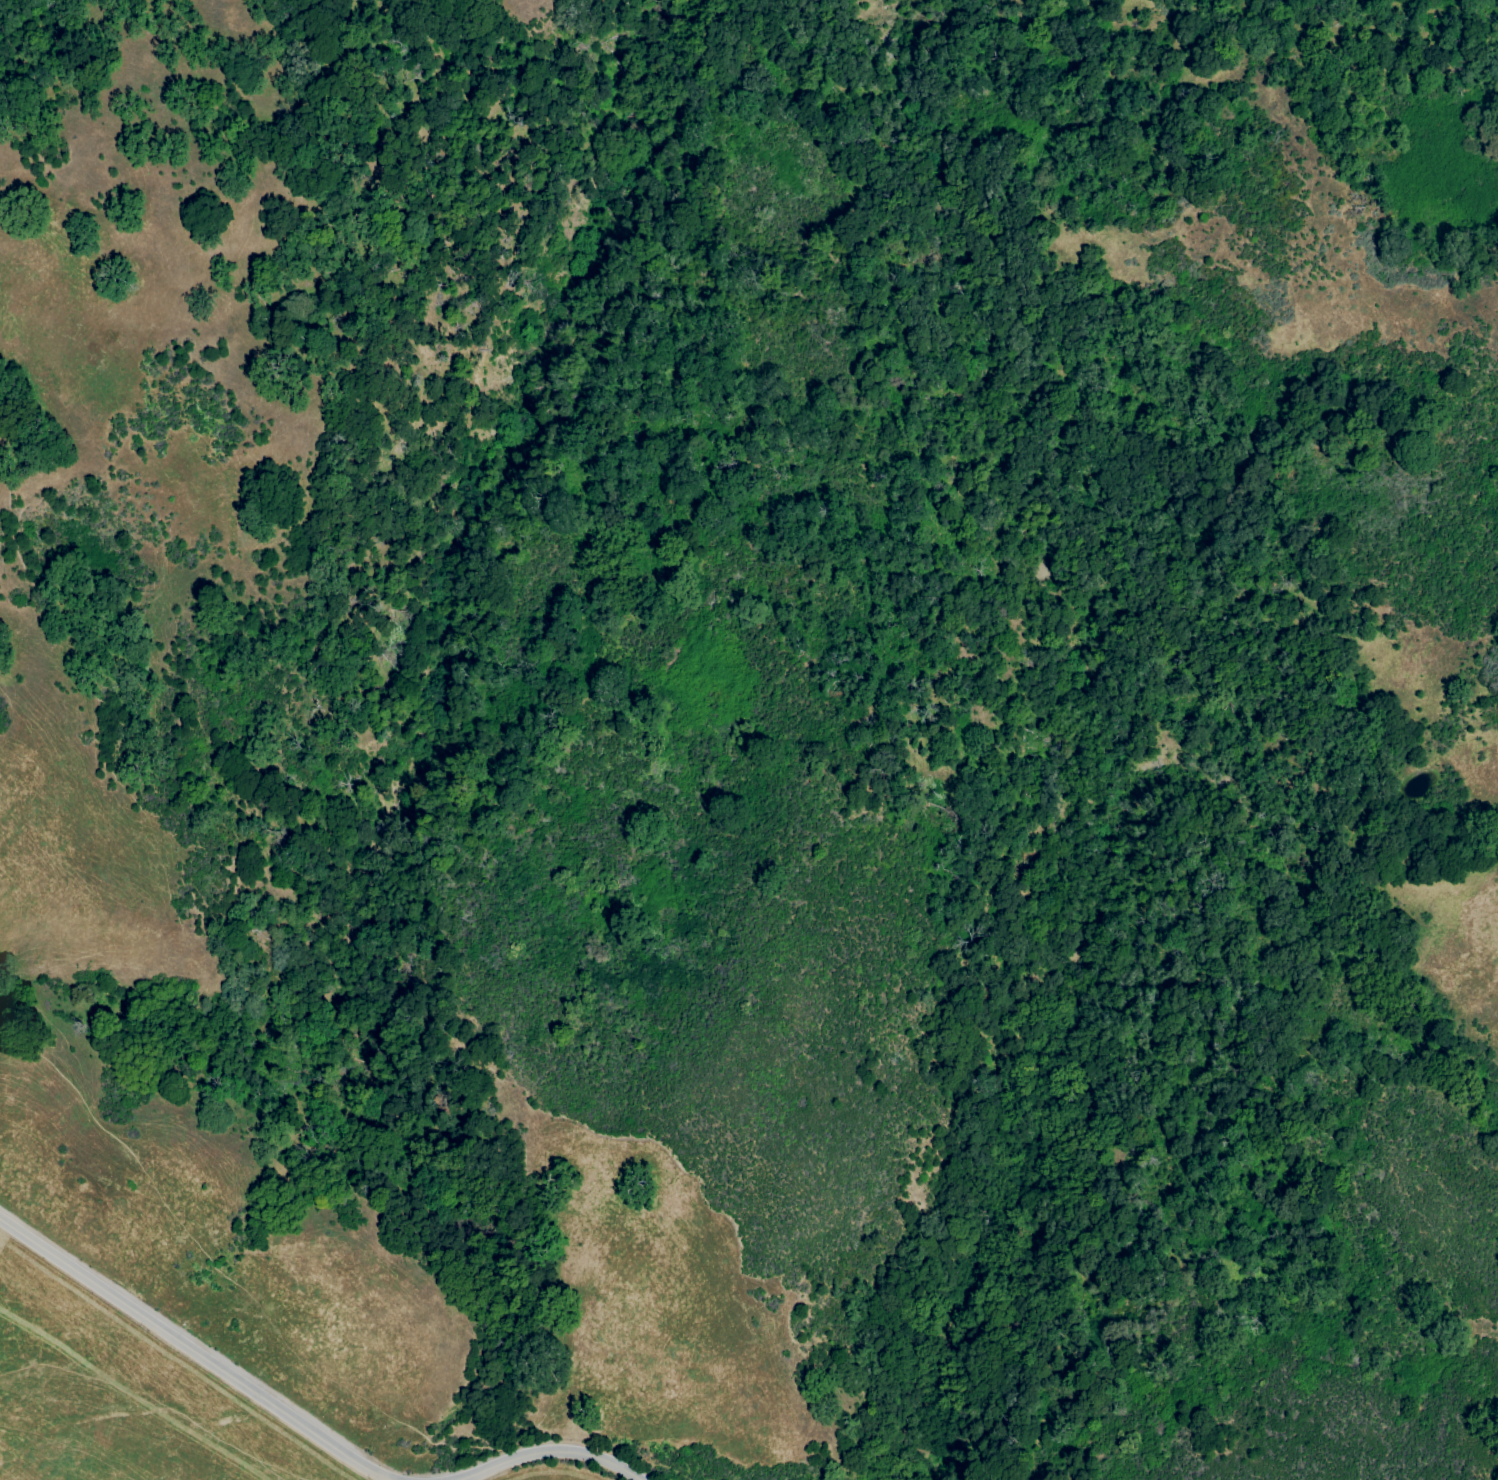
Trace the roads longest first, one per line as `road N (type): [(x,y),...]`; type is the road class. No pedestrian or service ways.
road 1 (tertiary): [(0,1223),(391,1479)]
road 2 (tertiary): [(459,1479),(543,1452),(580,1453),(638,1479)]

